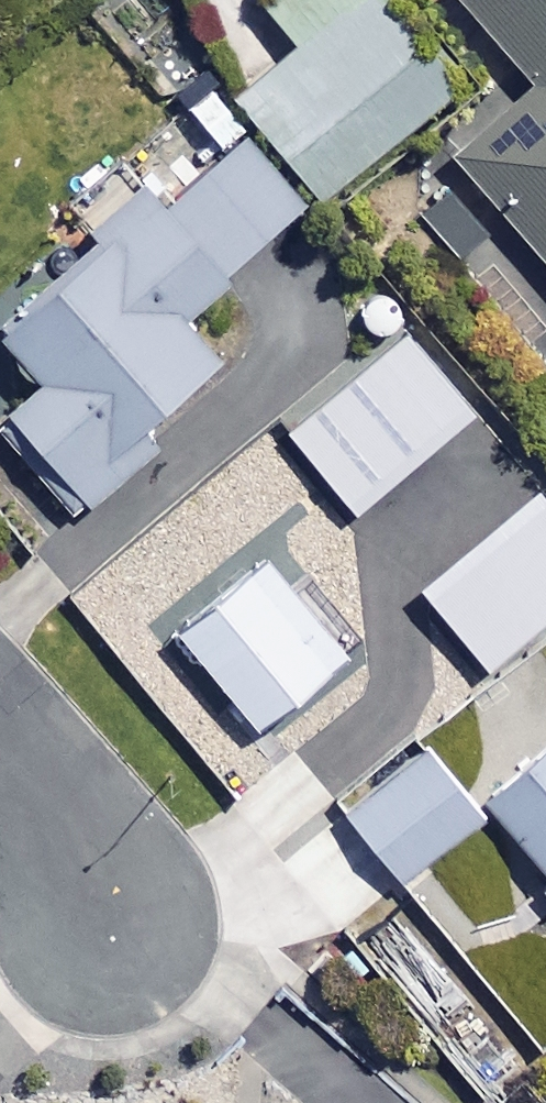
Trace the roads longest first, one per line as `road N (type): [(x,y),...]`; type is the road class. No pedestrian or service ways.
road 1 (residential): [(108,907),(53,781),(0,713)]

